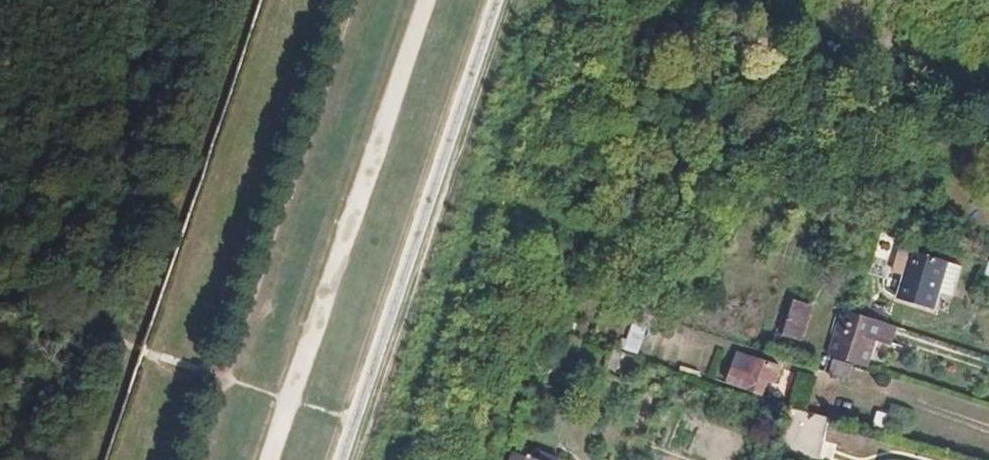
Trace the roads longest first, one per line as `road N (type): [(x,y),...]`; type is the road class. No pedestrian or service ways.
road 1 (track): [(142,352),(0,291)]
road 2 (track): [(344,422),(203,374)]

